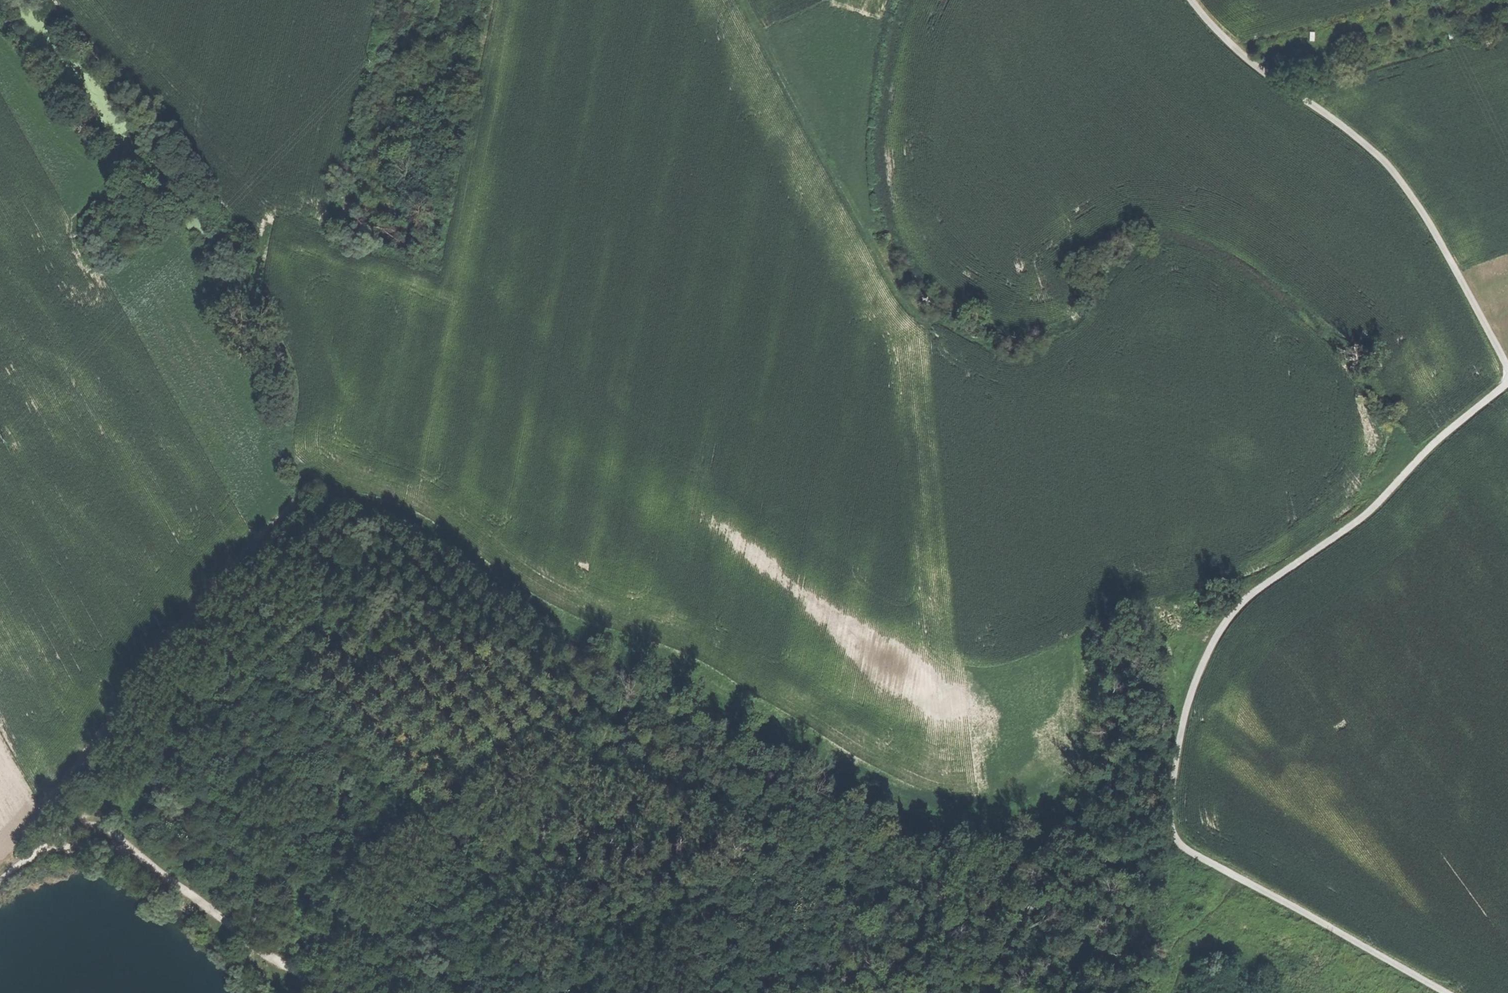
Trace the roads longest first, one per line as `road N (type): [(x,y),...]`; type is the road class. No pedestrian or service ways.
road 1 (unclassified): [(1507,377),(1363,518),(1254,592),(1226,622),(1190,699),(1171,801),(1185,848),(1448,992)]
road 2 (unclassified): [(1193,0),(1240,54),(1371,149),(1396,178),(1507,373)]
road 3 (track): [(742,0),(875,253)]

